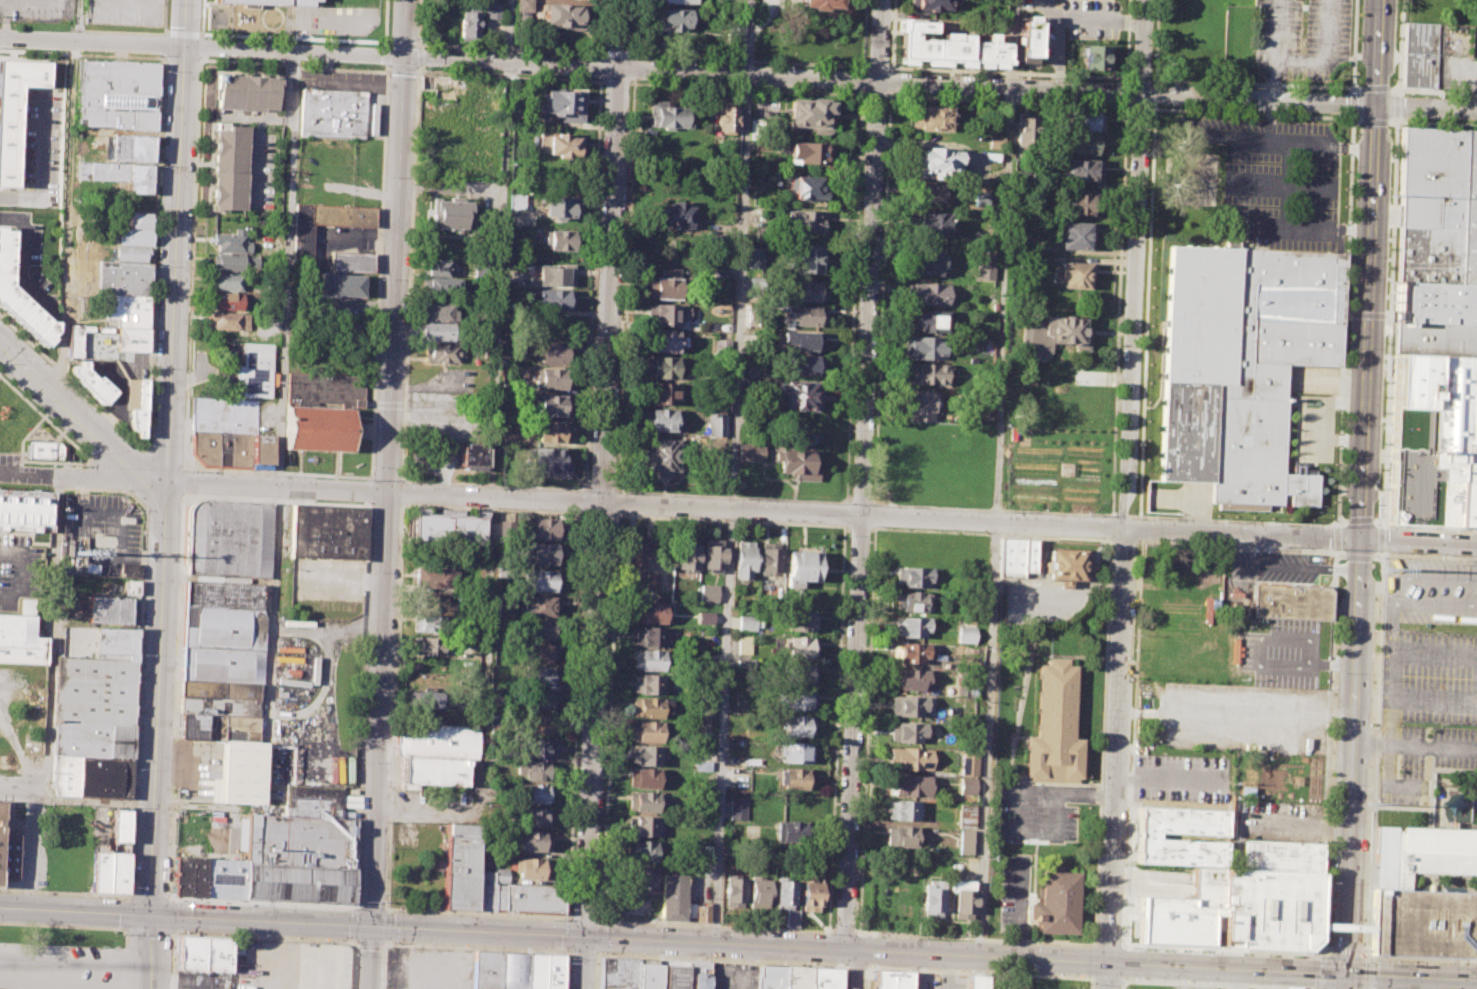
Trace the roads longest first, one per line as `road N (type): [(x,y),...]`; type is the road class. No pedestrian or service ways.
road 1 (residential): [(184,47),(1379,106)]
road 2 (secondary): [(621,0),(585,937)]
road 3 (secondary): [(585,937),(1476,980)]
road 4 (secondary): [(1379,106),(1346,988)]
road 5 (residential): [(846,950),(876,81)]
road 6 (residential): [(1126,529),(388,493)]
road 7 (residential): [(1144,0),(1120,515),(1126,529)]
road 8 (secondary): [(388,493),(407,0)]
road 9 (residential): [(1126,529),(1109,988)]
road 10 (residential): [(184,47),(166,498)]
road 11 (secondary): [(372,927),(388,493)]
road 12 (residential): [(166,498),(153,916)]
road 13 (secondary): [(0,908),(372,927)]
road 14 (residential): [(1126,529),(1476,546)]
road 15 (residential): [(167,482),(388,493)]
road 16 (residential): [(0,345),(146,480),(167,482)]
road 17 (secondary): [(372,927),(585,937)]
road 18 (residential): [(0,39),(184,47)]

